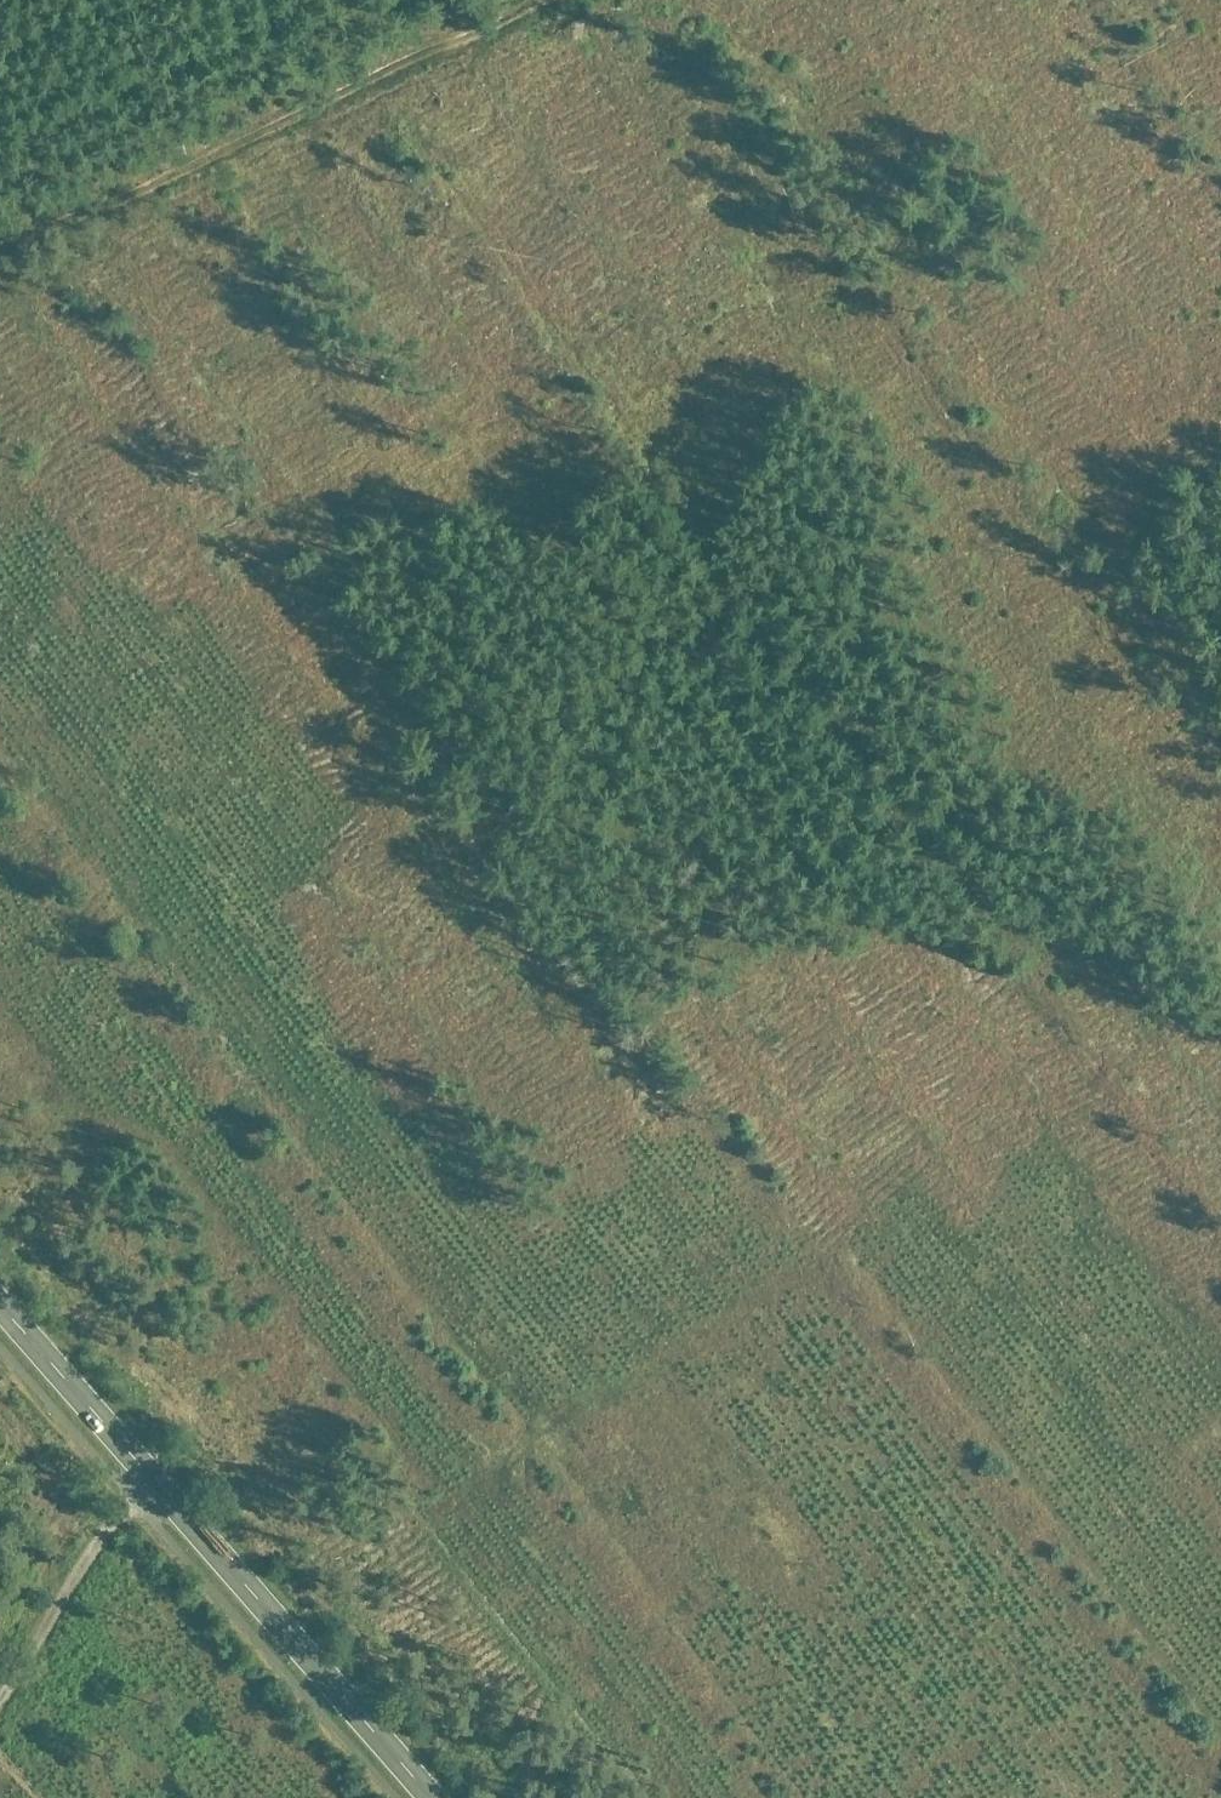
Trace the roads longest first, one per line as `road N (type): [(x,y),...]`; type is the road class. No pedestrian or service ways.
road 1 (secondary): [(414,1797),(0,1329)]
road 2 (track): [(0,247),(207,158),(526,0)]
road 3 (track): [(0,1699),(134,1480)]

